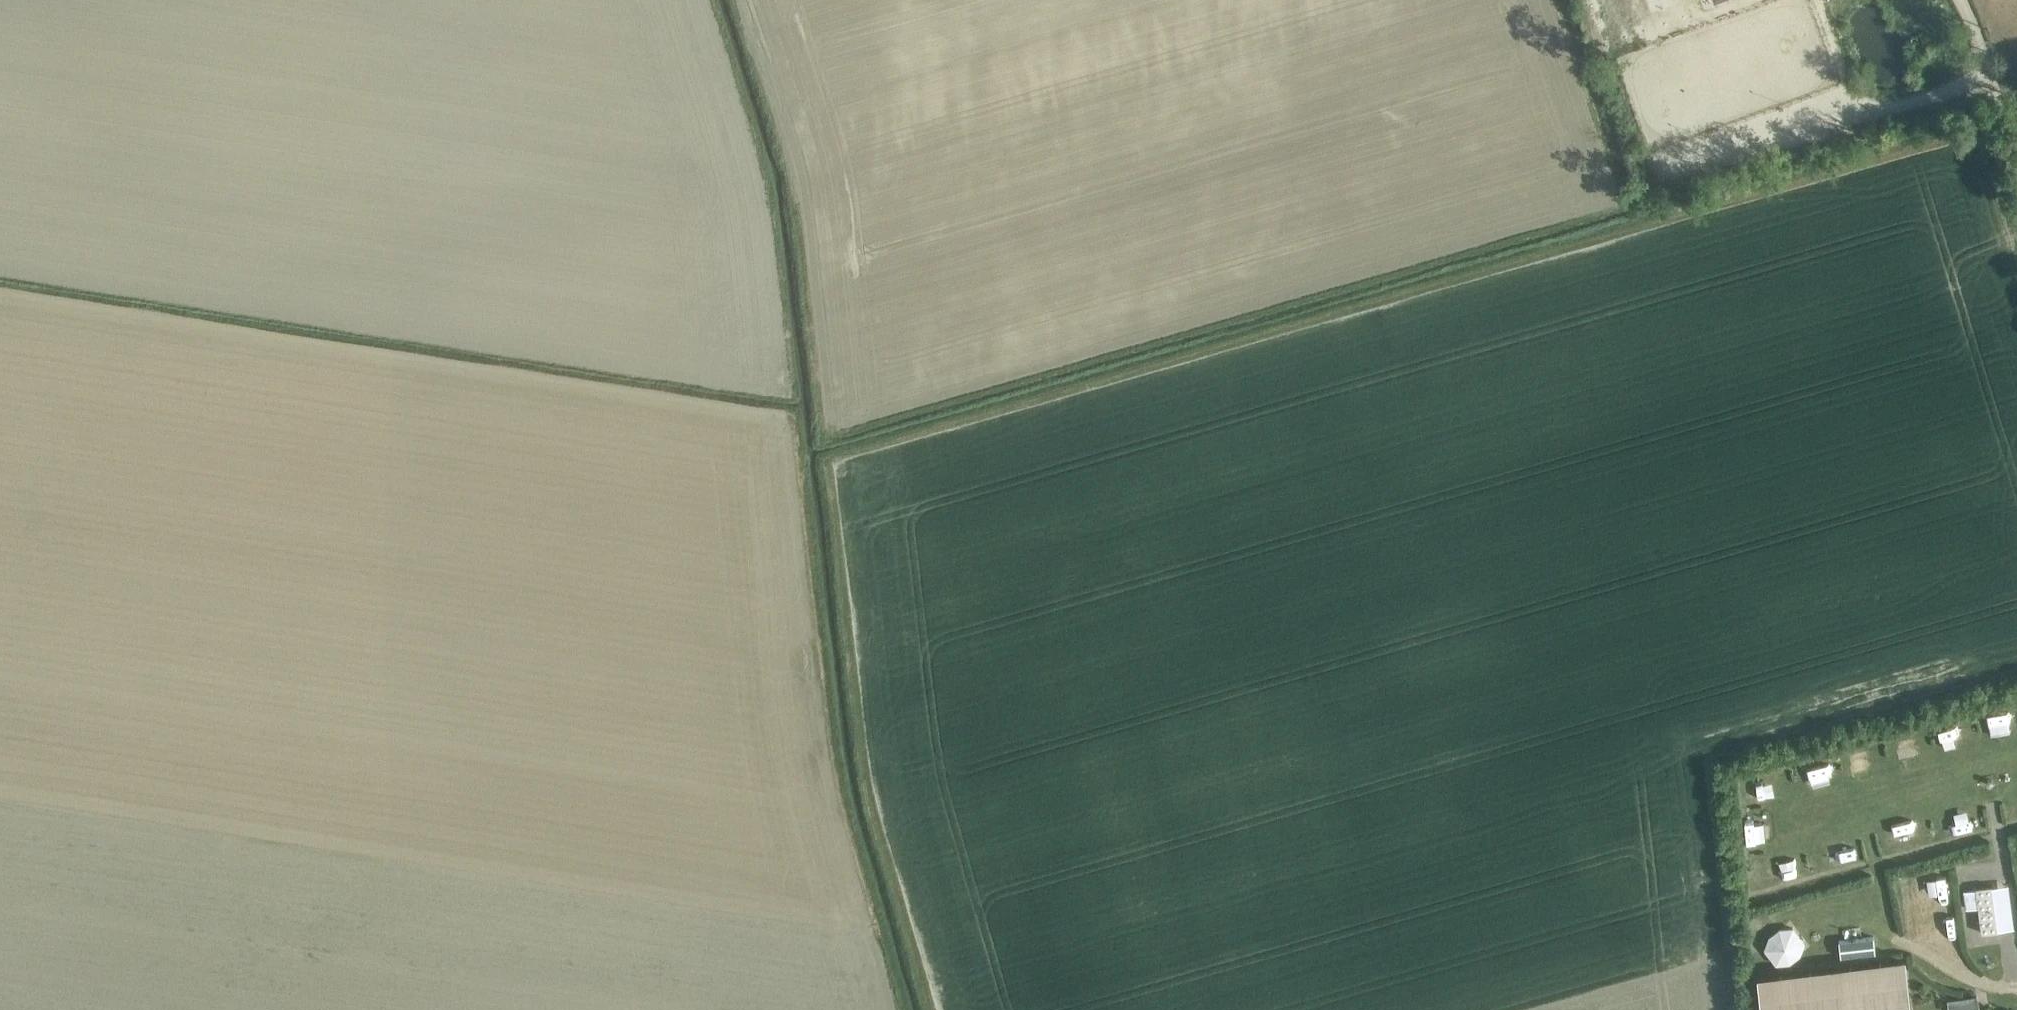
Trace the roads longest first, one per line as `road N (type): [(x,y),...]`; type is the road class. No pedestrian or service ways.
road 1 (track): [(1870,838),(1893,928),(1908,944),(1975,981),(2016,988)]
road 2 (unclassified): [(2016,156),(1982,42),(1959,0)]

